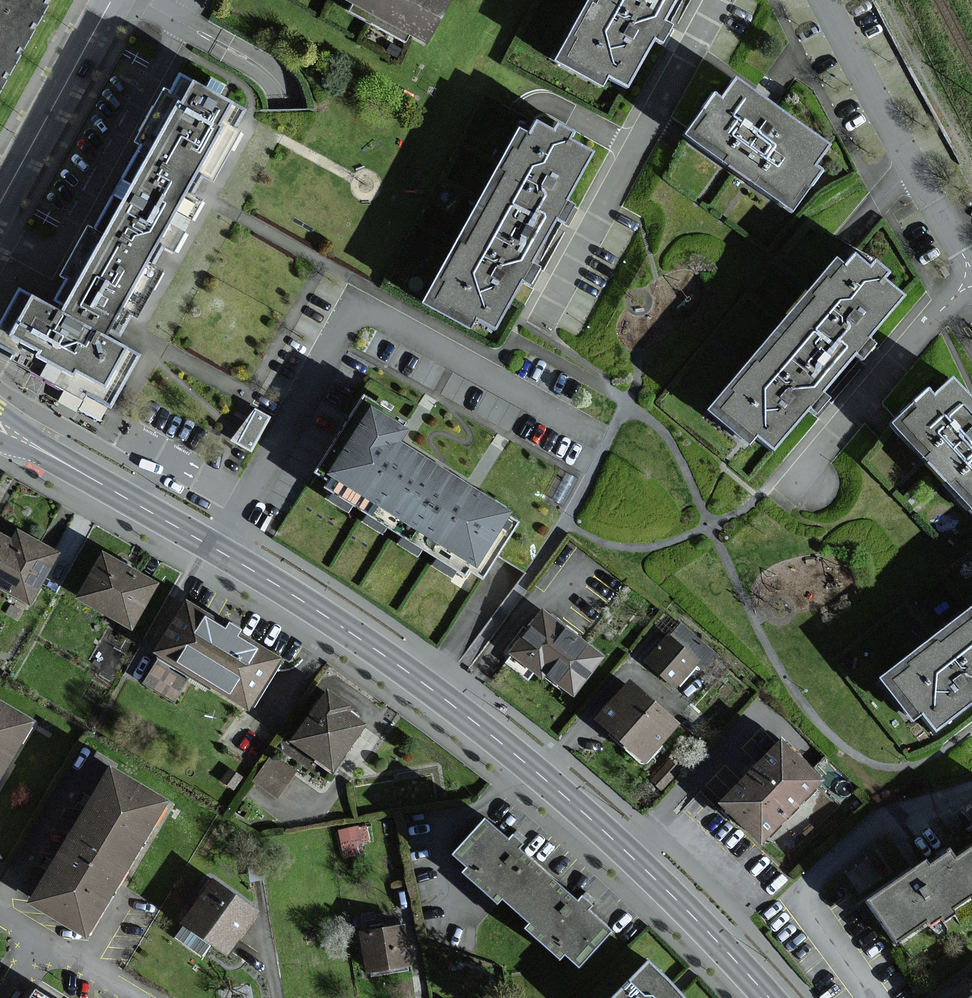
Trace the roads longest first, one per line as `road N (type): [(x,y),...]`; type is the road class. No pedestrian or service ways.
road 1 (tertiary): [(767,997),(629,853),(425,686),(299,598),(52,456)]
road 2 (residential): [(875,997),(806,899),(824,868),(858,838),(971,794)]
road 3 (residential): [(825,0),(971,271)]
road 4 (residential): [(111,0),(0,201)]
road 5 (residential): [(0,914),(129,997)]

